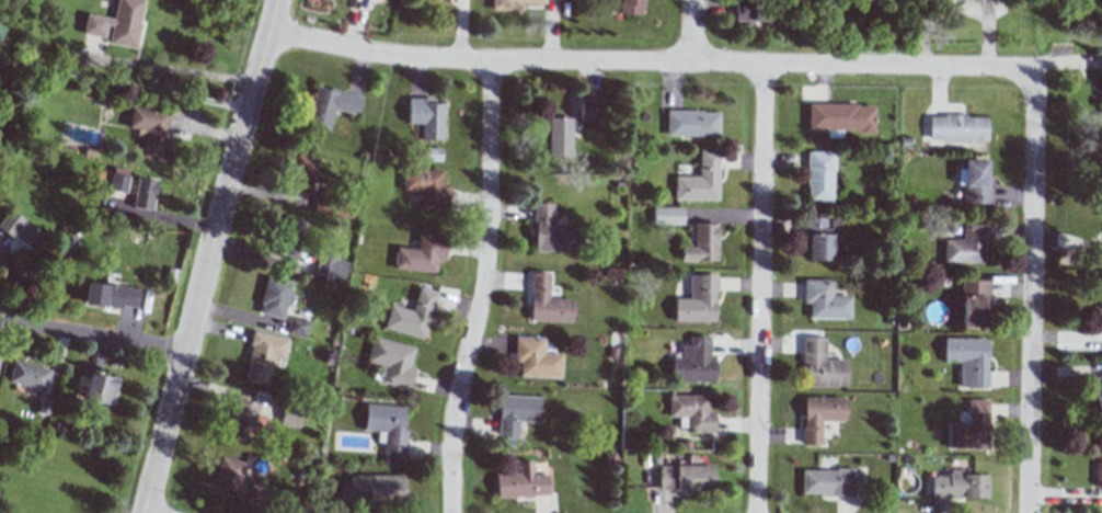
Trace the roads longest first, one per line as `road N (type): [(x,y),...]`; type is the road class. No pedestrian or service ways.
road 1 (residential): [(1033,69),(404,59),(268,30)]
road 2 (tertiary): [(141,512),(277,0)]
road 3 (residential): [(452,512),(451,431),(486,259),(490,61)]
road 4 (residential): [(757,512),(764,66)]
road 5 (residential): [(1027,512),(1033,69)]
road 6 (residential): [(179,356),(0,322)]

